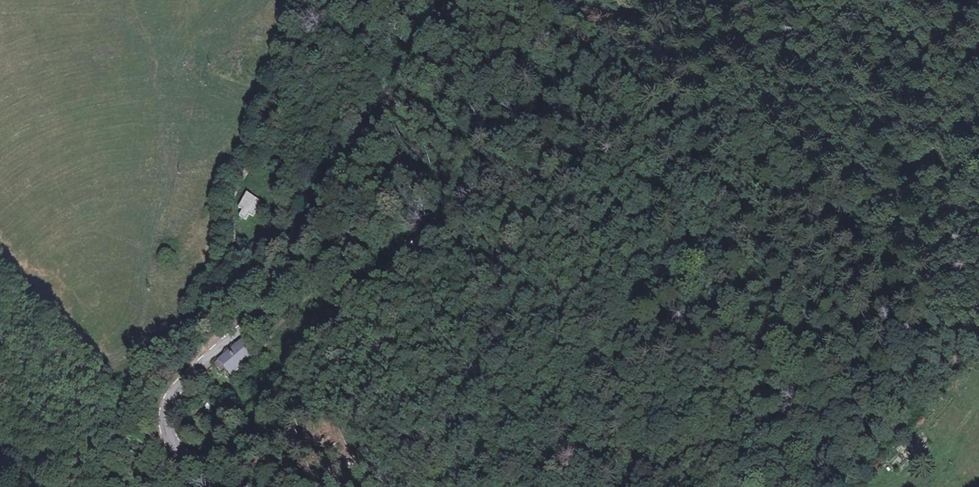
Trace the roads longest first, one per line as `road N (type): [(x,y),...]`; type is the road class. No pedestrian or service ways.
road 1 (unclassified): [(454,0),(275,289),(172,403),(170,434),(179,450),(203,456),(228,445),(404,246),(663,0)]
road 2 (track): [(233,298),(132,415),(138,486)]

